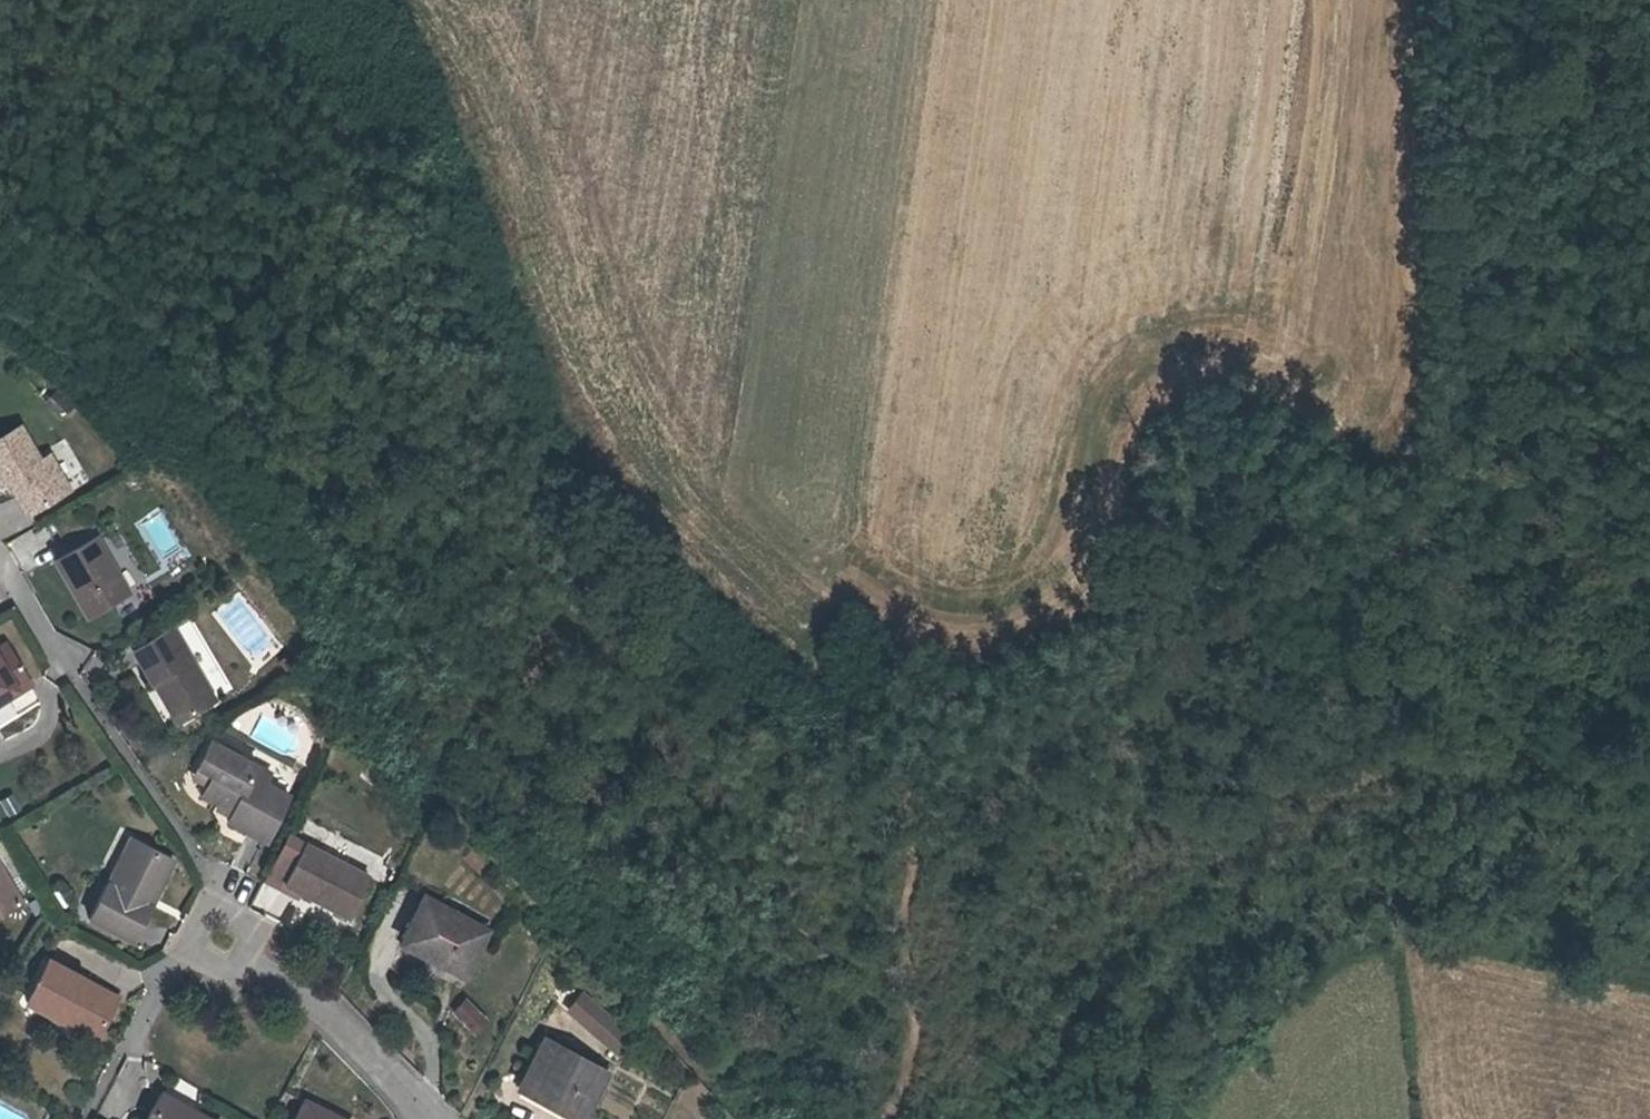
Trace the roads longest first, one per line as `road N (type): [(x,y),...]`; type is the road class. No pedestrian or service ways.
road 1 (residential): [(221,939),(324,1012),(426,1118)]
road 2 (residential): [(0,561),(75,679)]

